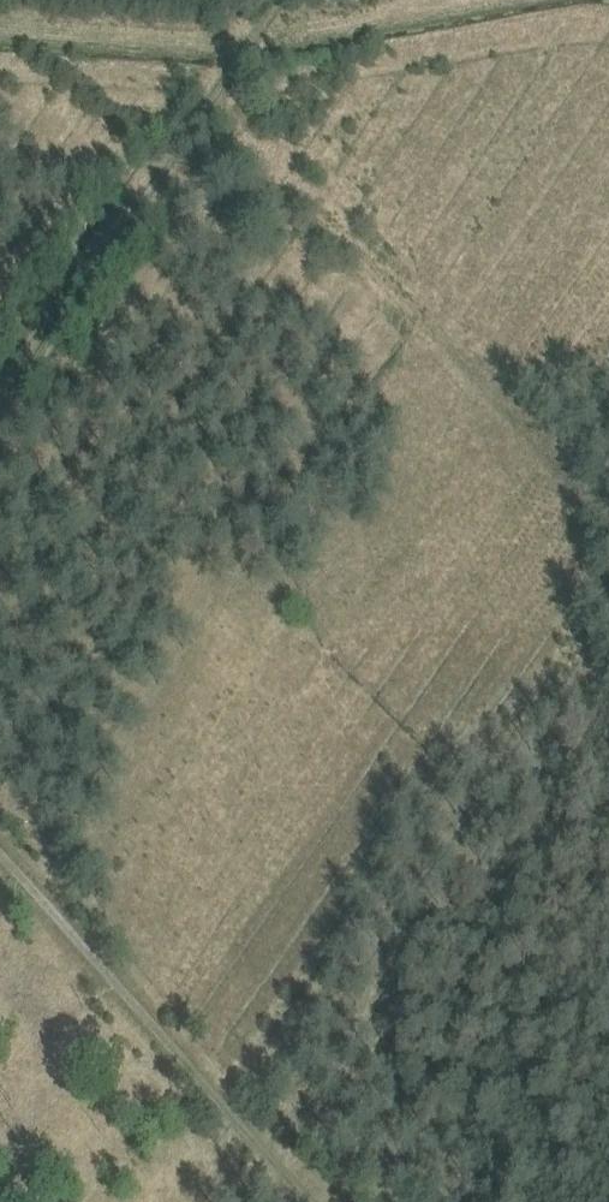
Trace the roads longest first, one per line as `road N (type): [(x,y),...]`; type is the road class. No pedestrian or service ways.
road 1 (track): [(0,857),(311,1201)]

